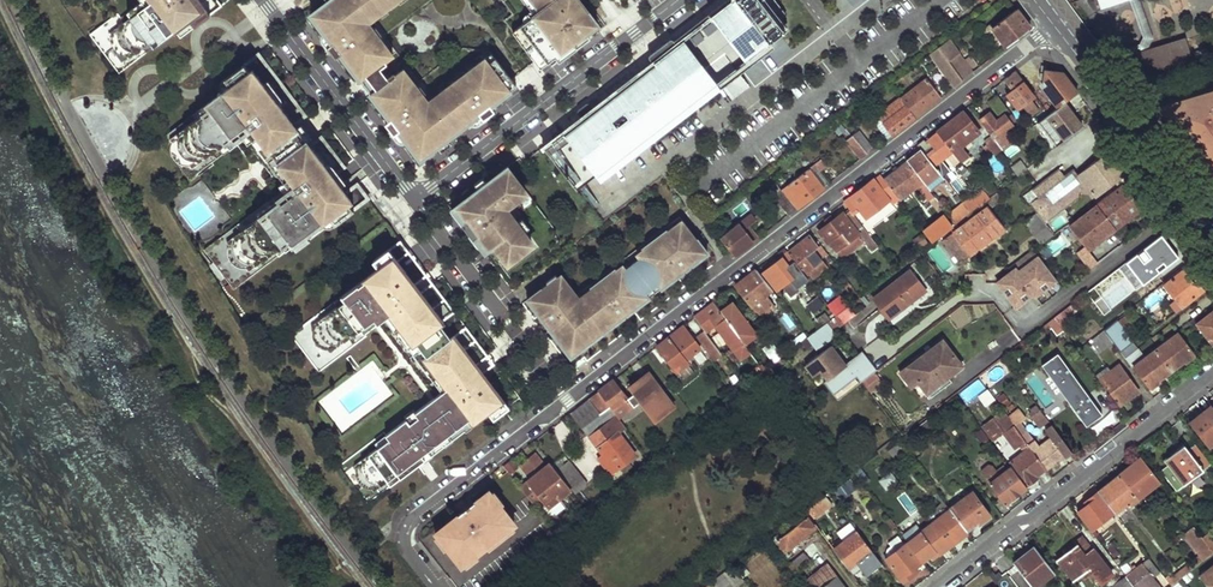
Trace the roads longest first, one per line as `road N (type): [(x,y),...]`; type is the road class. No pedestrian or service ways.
road 1 (residential): [(1053,23),(410,520),(404,542),(435,586)]
road 2 (residential): [(941,586),(1212,368)]
road 3 (residential): [(677,0),(414,198)]
road 4 (tertiary): [(1212,237),(1053,23)]
road 5 (residential): [(264,0),(414,198)]
road 6 (residential): [(414,198),(506,319)]

